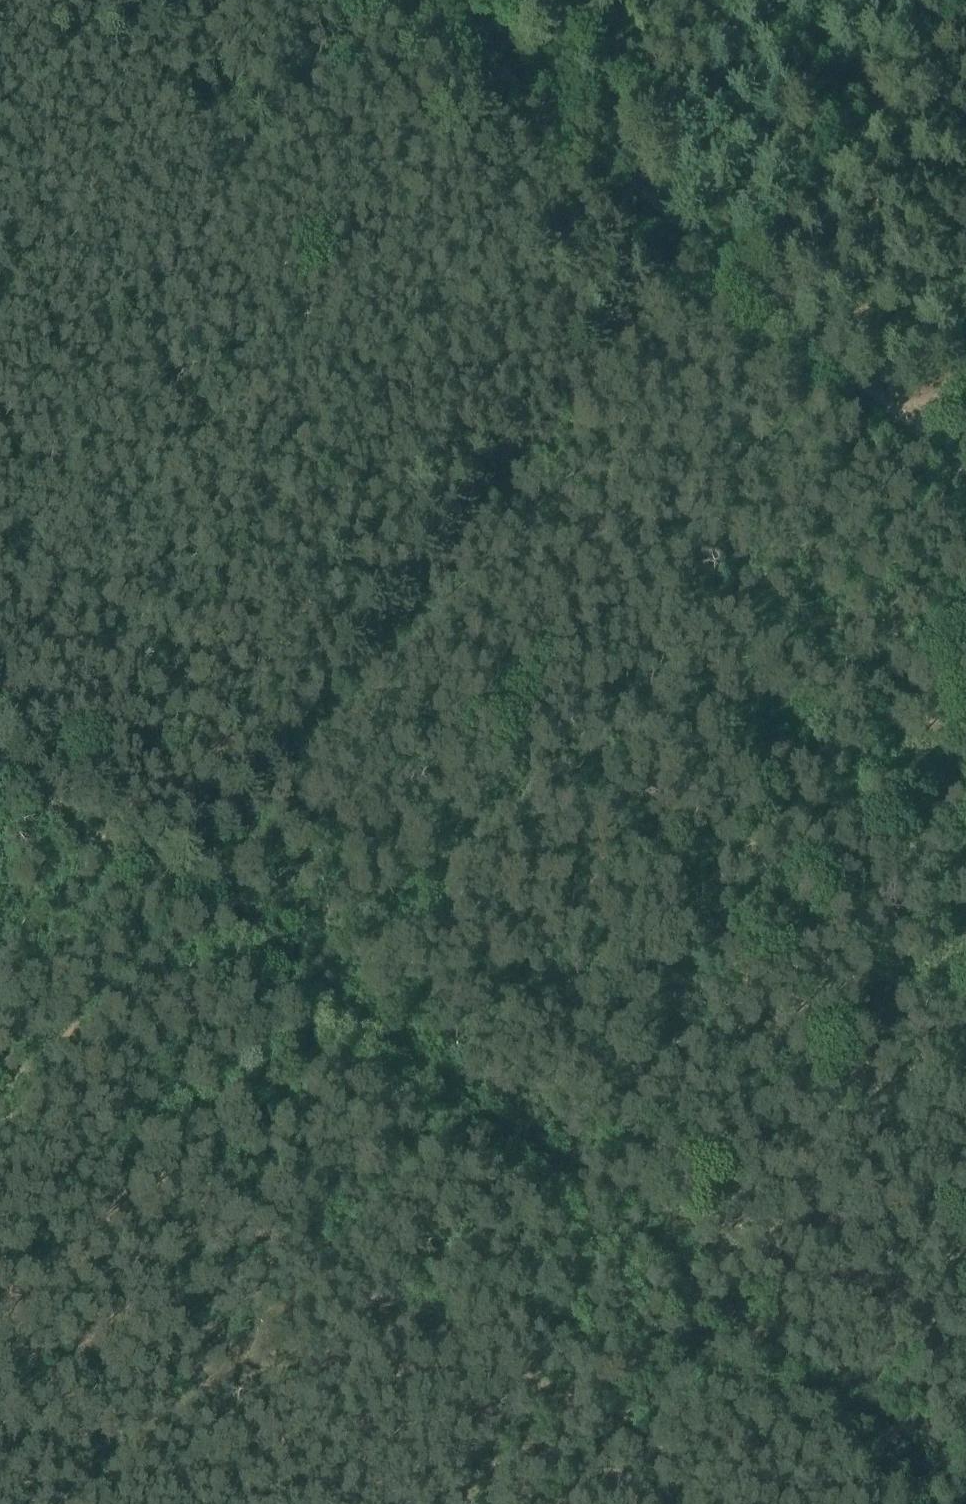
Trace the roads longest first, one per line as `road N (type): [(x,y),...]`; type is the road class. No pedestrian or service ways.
road 1 (track): [(965,426),(739,225),(456,0)]

